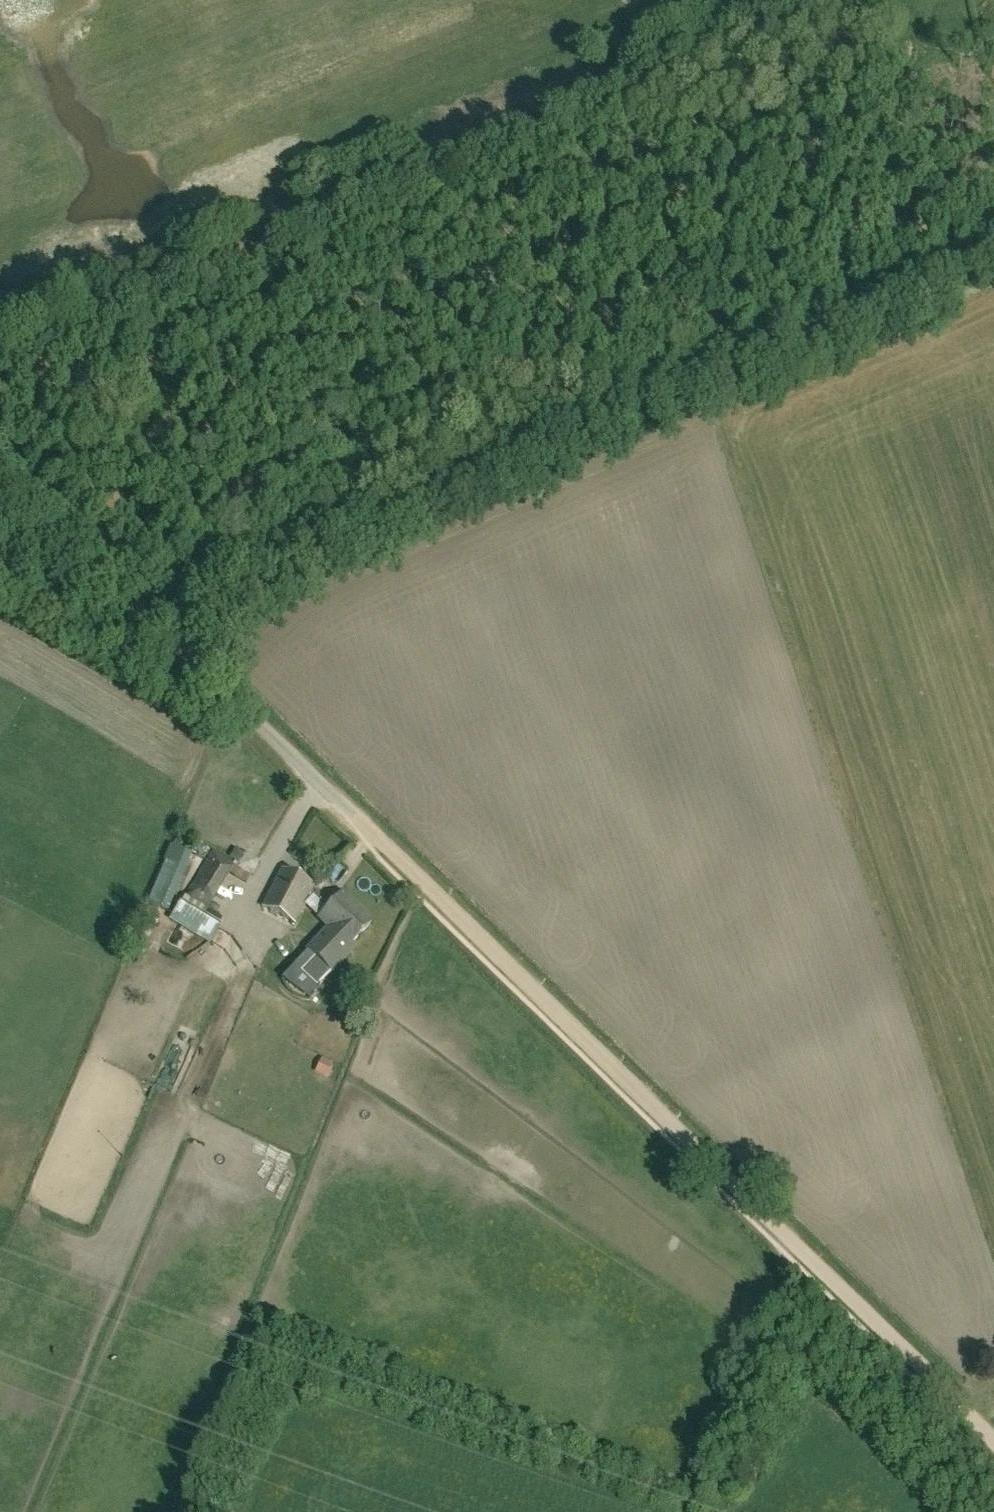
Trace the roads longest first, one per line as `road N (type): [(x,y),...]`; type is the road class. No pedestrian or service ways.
road 1 (track): [(993,1441),(353,813)]
road 2 (unclassified): [(353,813),(0,472)]

